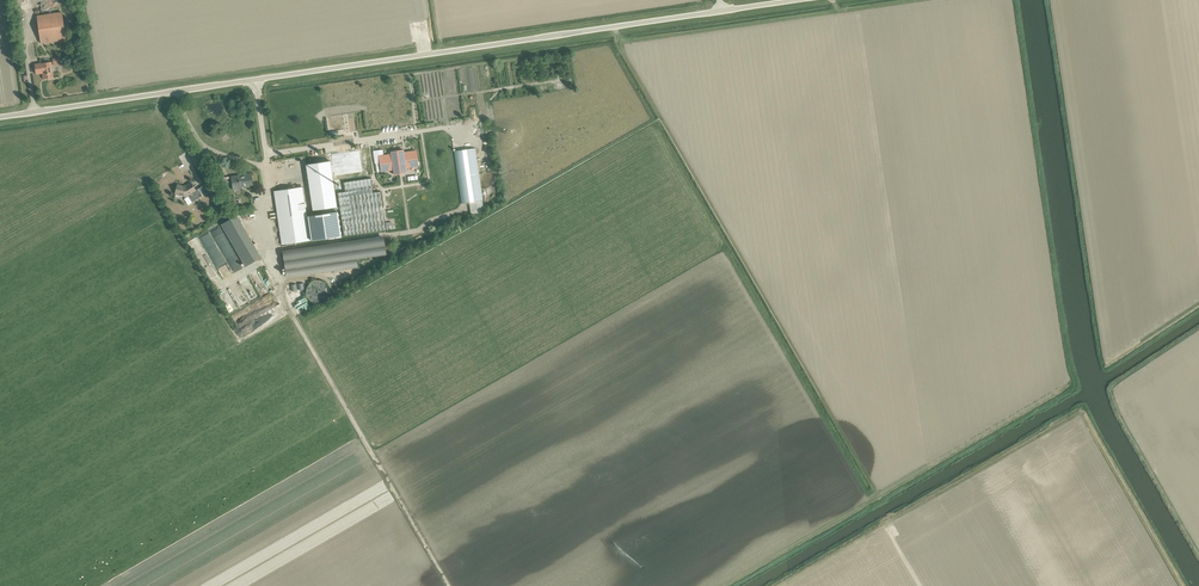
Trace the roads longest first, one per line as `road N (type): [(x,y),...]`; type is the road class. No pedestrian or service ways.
road 1 (unclassified): [(0,116),(791,0)]

